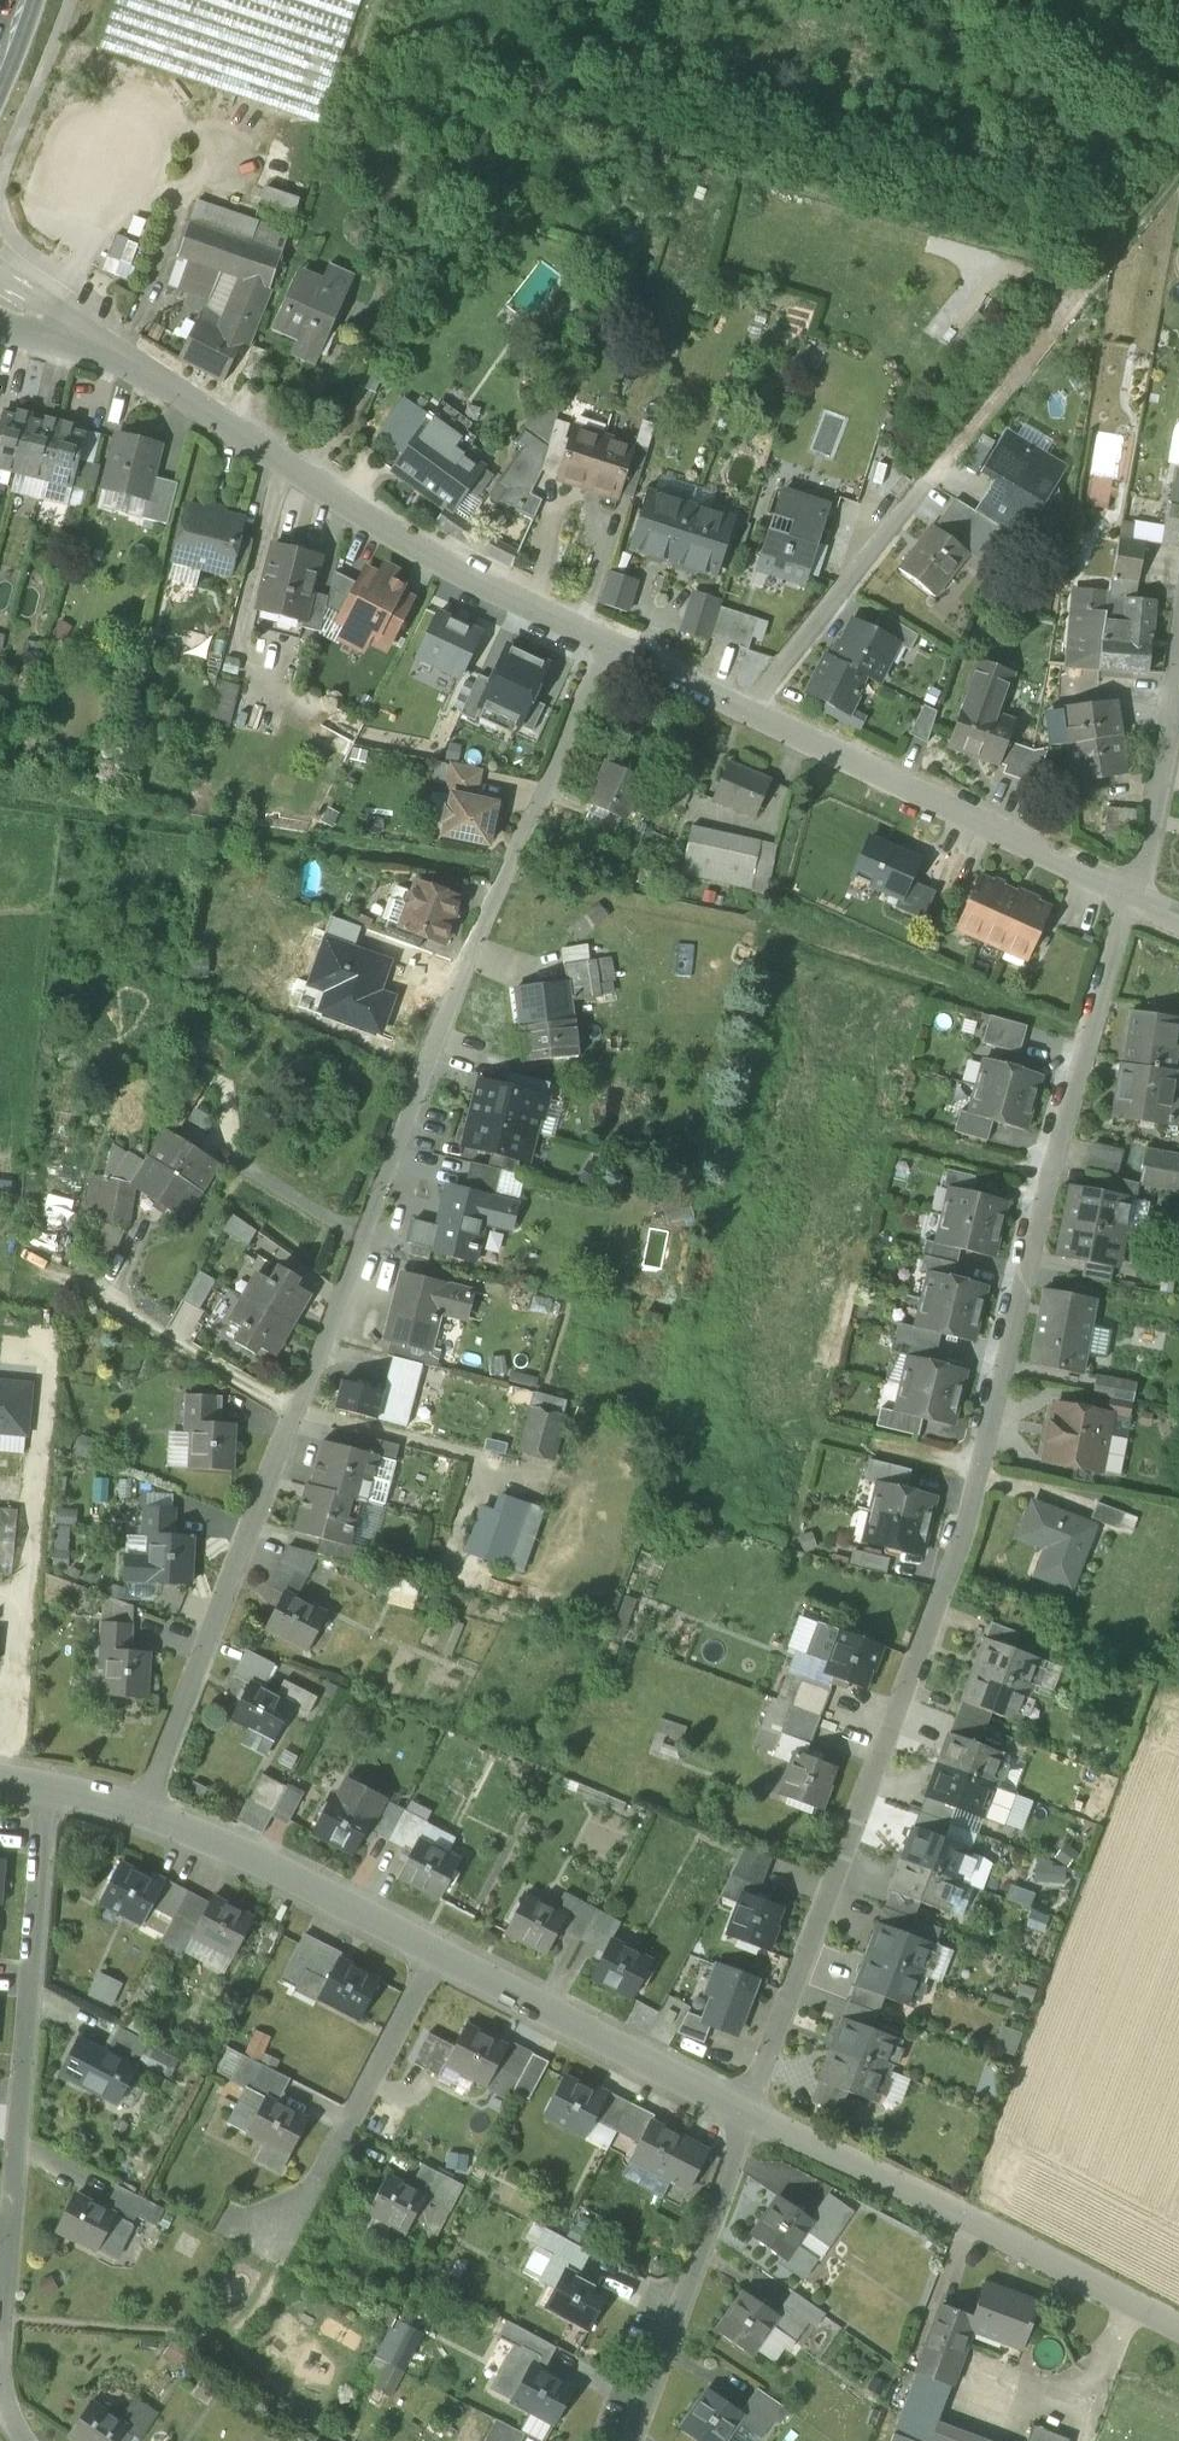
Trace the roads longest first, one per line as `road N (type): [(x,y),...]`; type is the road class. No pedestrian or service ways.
road 1 (residential): [(142,1813),(474,940),(609,648)]
road 2 (residential): [(975,1471),(940,1599),(752,2110)]
road 3 (residential): [(25,2440),(4,2386),(5,2318),(44,1787)]
road 4 (unclassified): [(609,648),(484,587),(106,348)]
road 5 (residential): [(752,2110),(1178,2329)]
road 6 (unclassified): [(1129,893),(746,710)]
road 7 (track): [(106,348),(108,312),(34,256),(1,219),(2,179),(72,0)]
road 8 (residential): [(429,1950),(752,2110)]
road 9 (residential): [(752,2110),(634,2440)]
road 10 (residential): [(746,710),(966,438)]
road 11 (track): [(966,438),(1178,173)]
road 12 (residential): [(429,1950),(293,2243)]
road 13 (residential): [(142,1813),(251,1858),(429,1950)]
road 14 (residential): [(1046,1177),(975,1471)]
road 15 (residential): [(1129,893),(1046,1177)]
road 16 (residential): [(975,1471),(717,1409)]
road 17 (residential): [(1129,893),(1178,678)]
road 18 (residential): [(1046,1177),(867,1135)]
road 19 (unclassified): [(746,710),(609,648)]
road 20 (unclassified): [(106,348),(0,273)]

